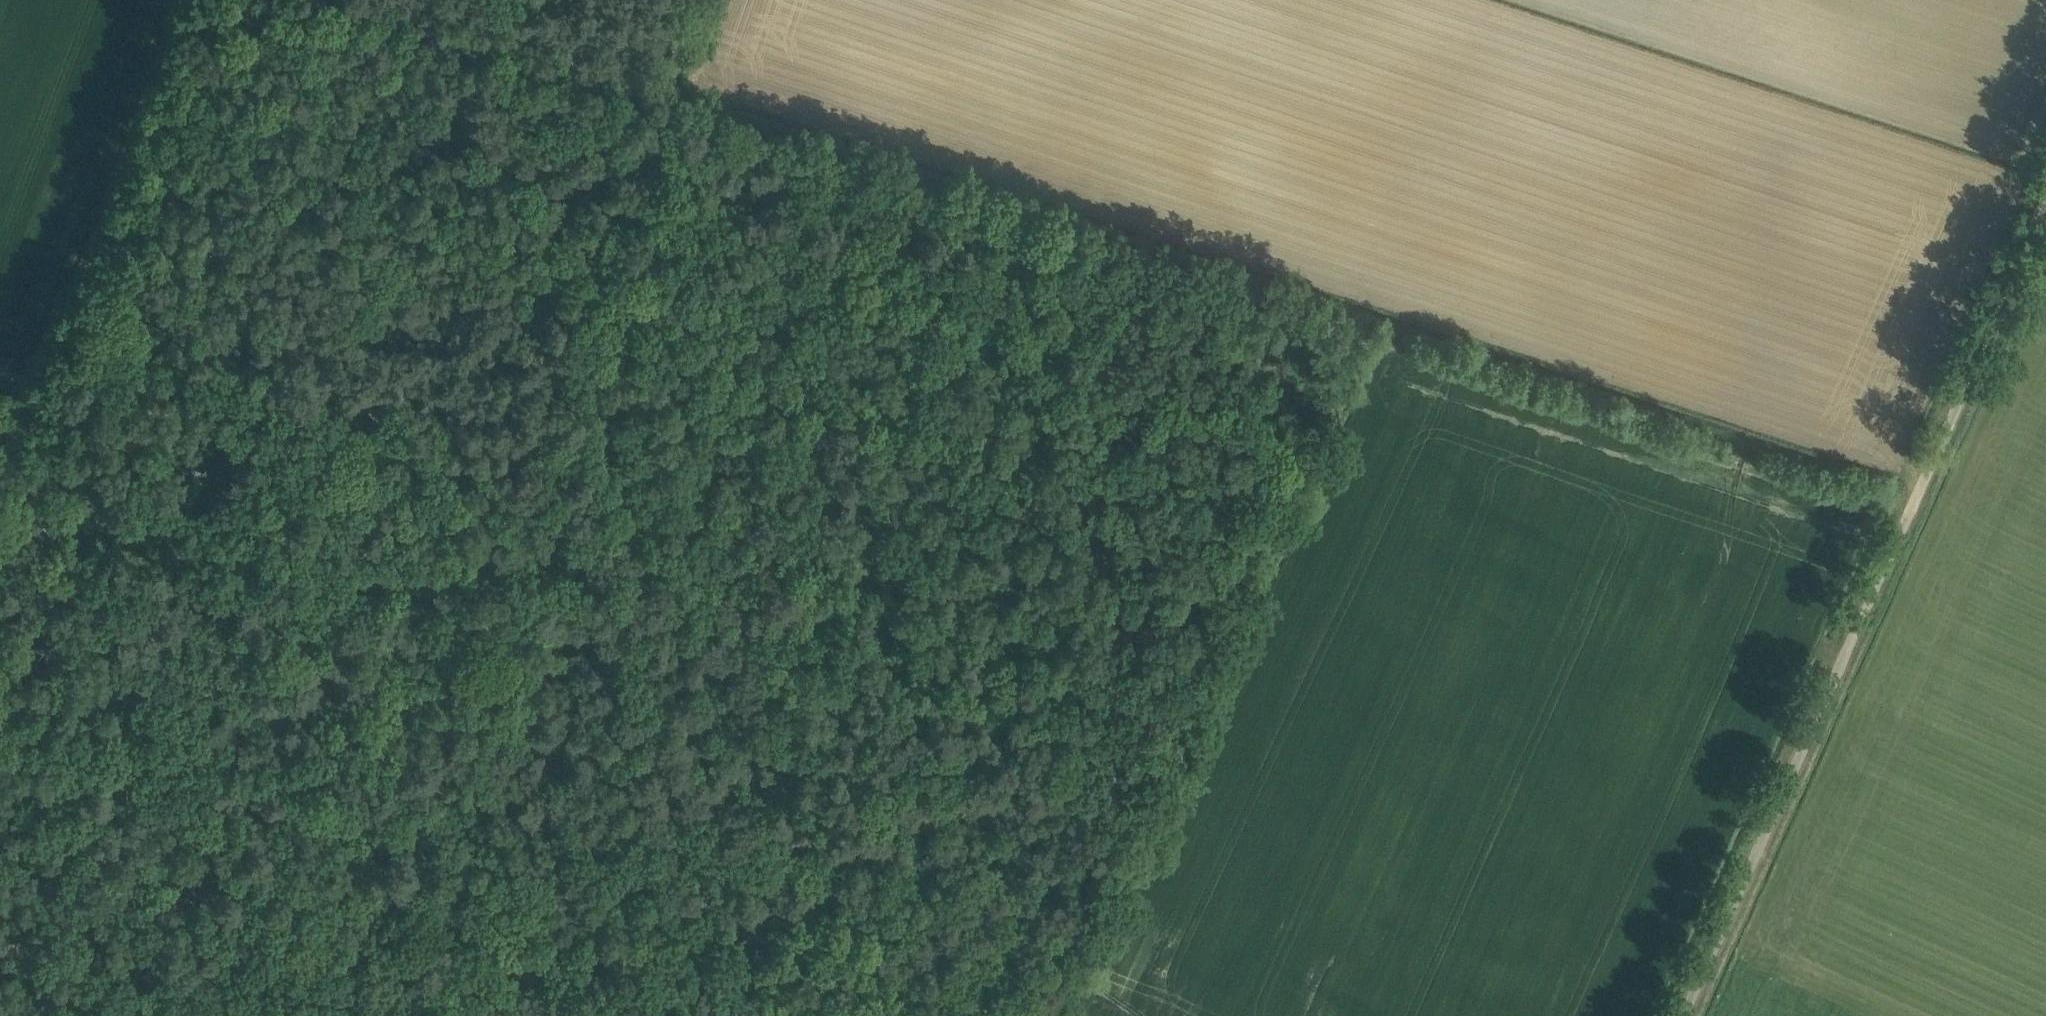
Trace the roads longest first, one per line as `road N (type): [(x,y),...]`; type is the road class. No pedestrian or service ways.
road 1 (unclassified): [(1684,1015),(2045,191)]

